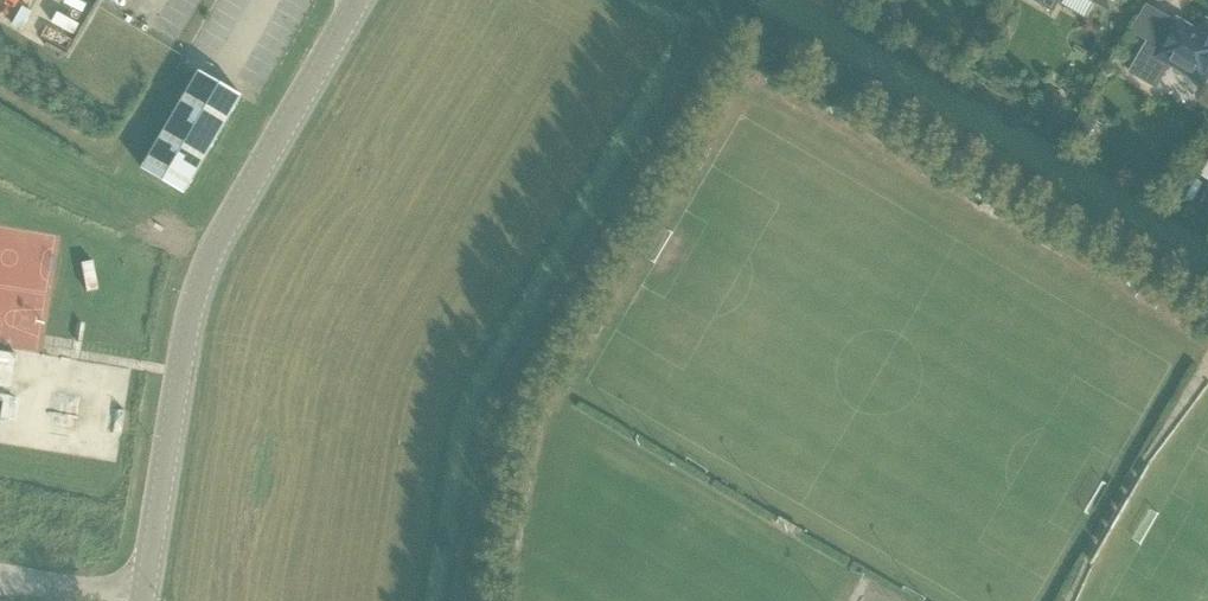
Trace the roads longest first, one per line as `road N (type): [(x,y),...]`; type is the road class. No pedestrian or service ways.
road 1 (unclassified): [(144,600),(192,322),(217,243),(361,0)]
road 2 (unclassified): [(144,600),(0,577)]

